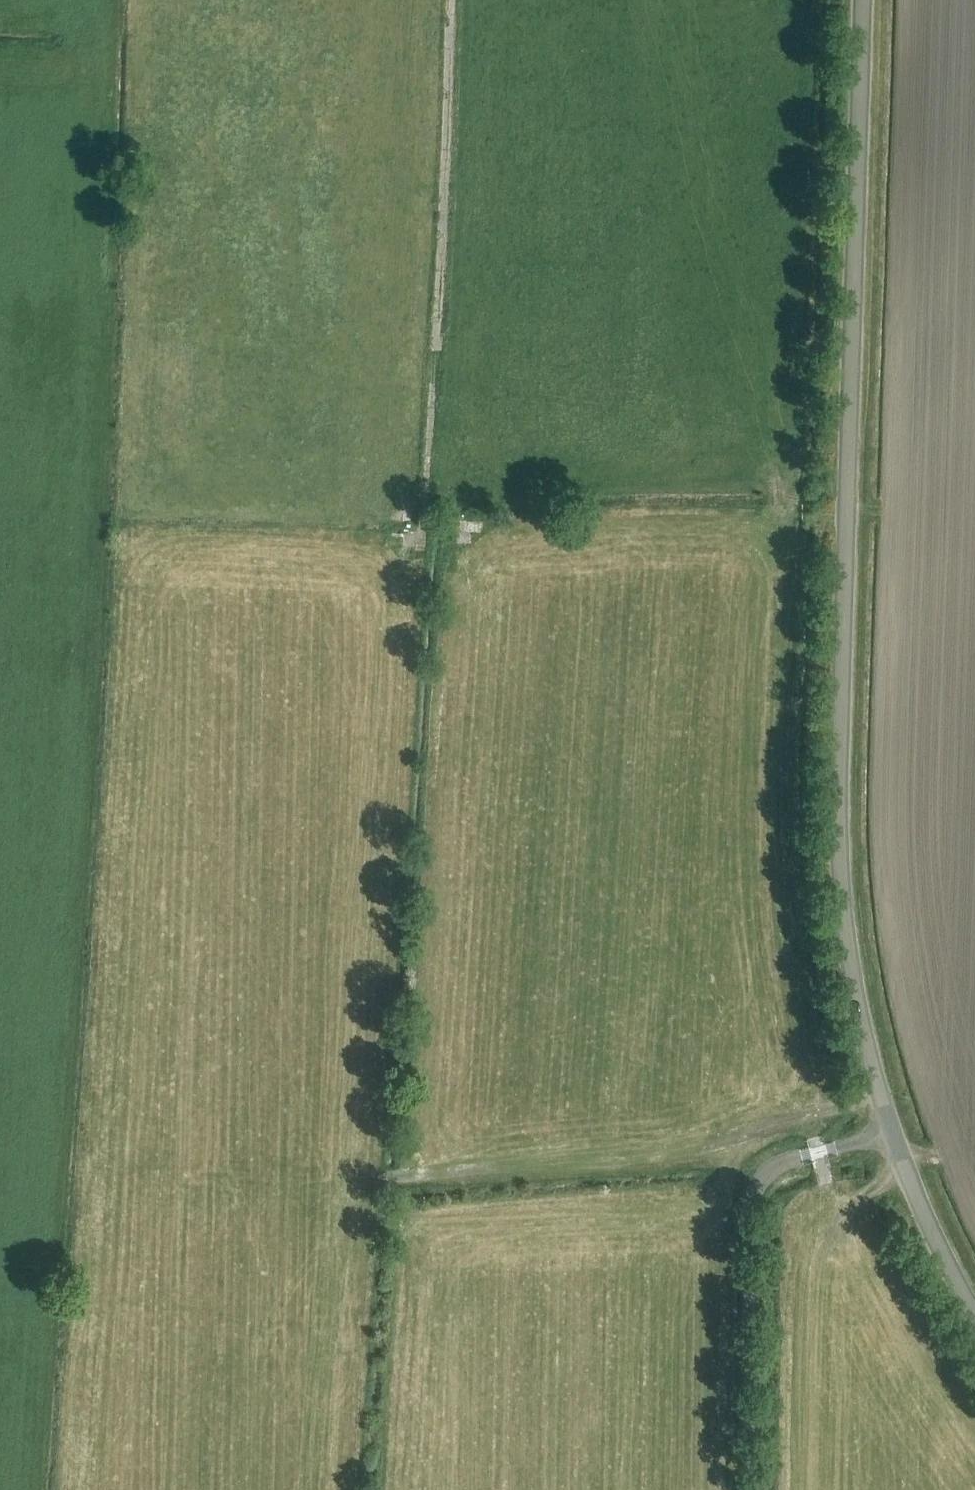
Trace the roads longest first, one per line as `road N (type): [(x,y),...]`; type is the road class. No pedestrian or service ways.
road 1 (unclassified): [(974,1313),(889,1136),(859,1035),(840,911),(835,798),(865,0)]
road 2 (track): [(749,1489),(756,1185),(788,1163),(889,1136)]

